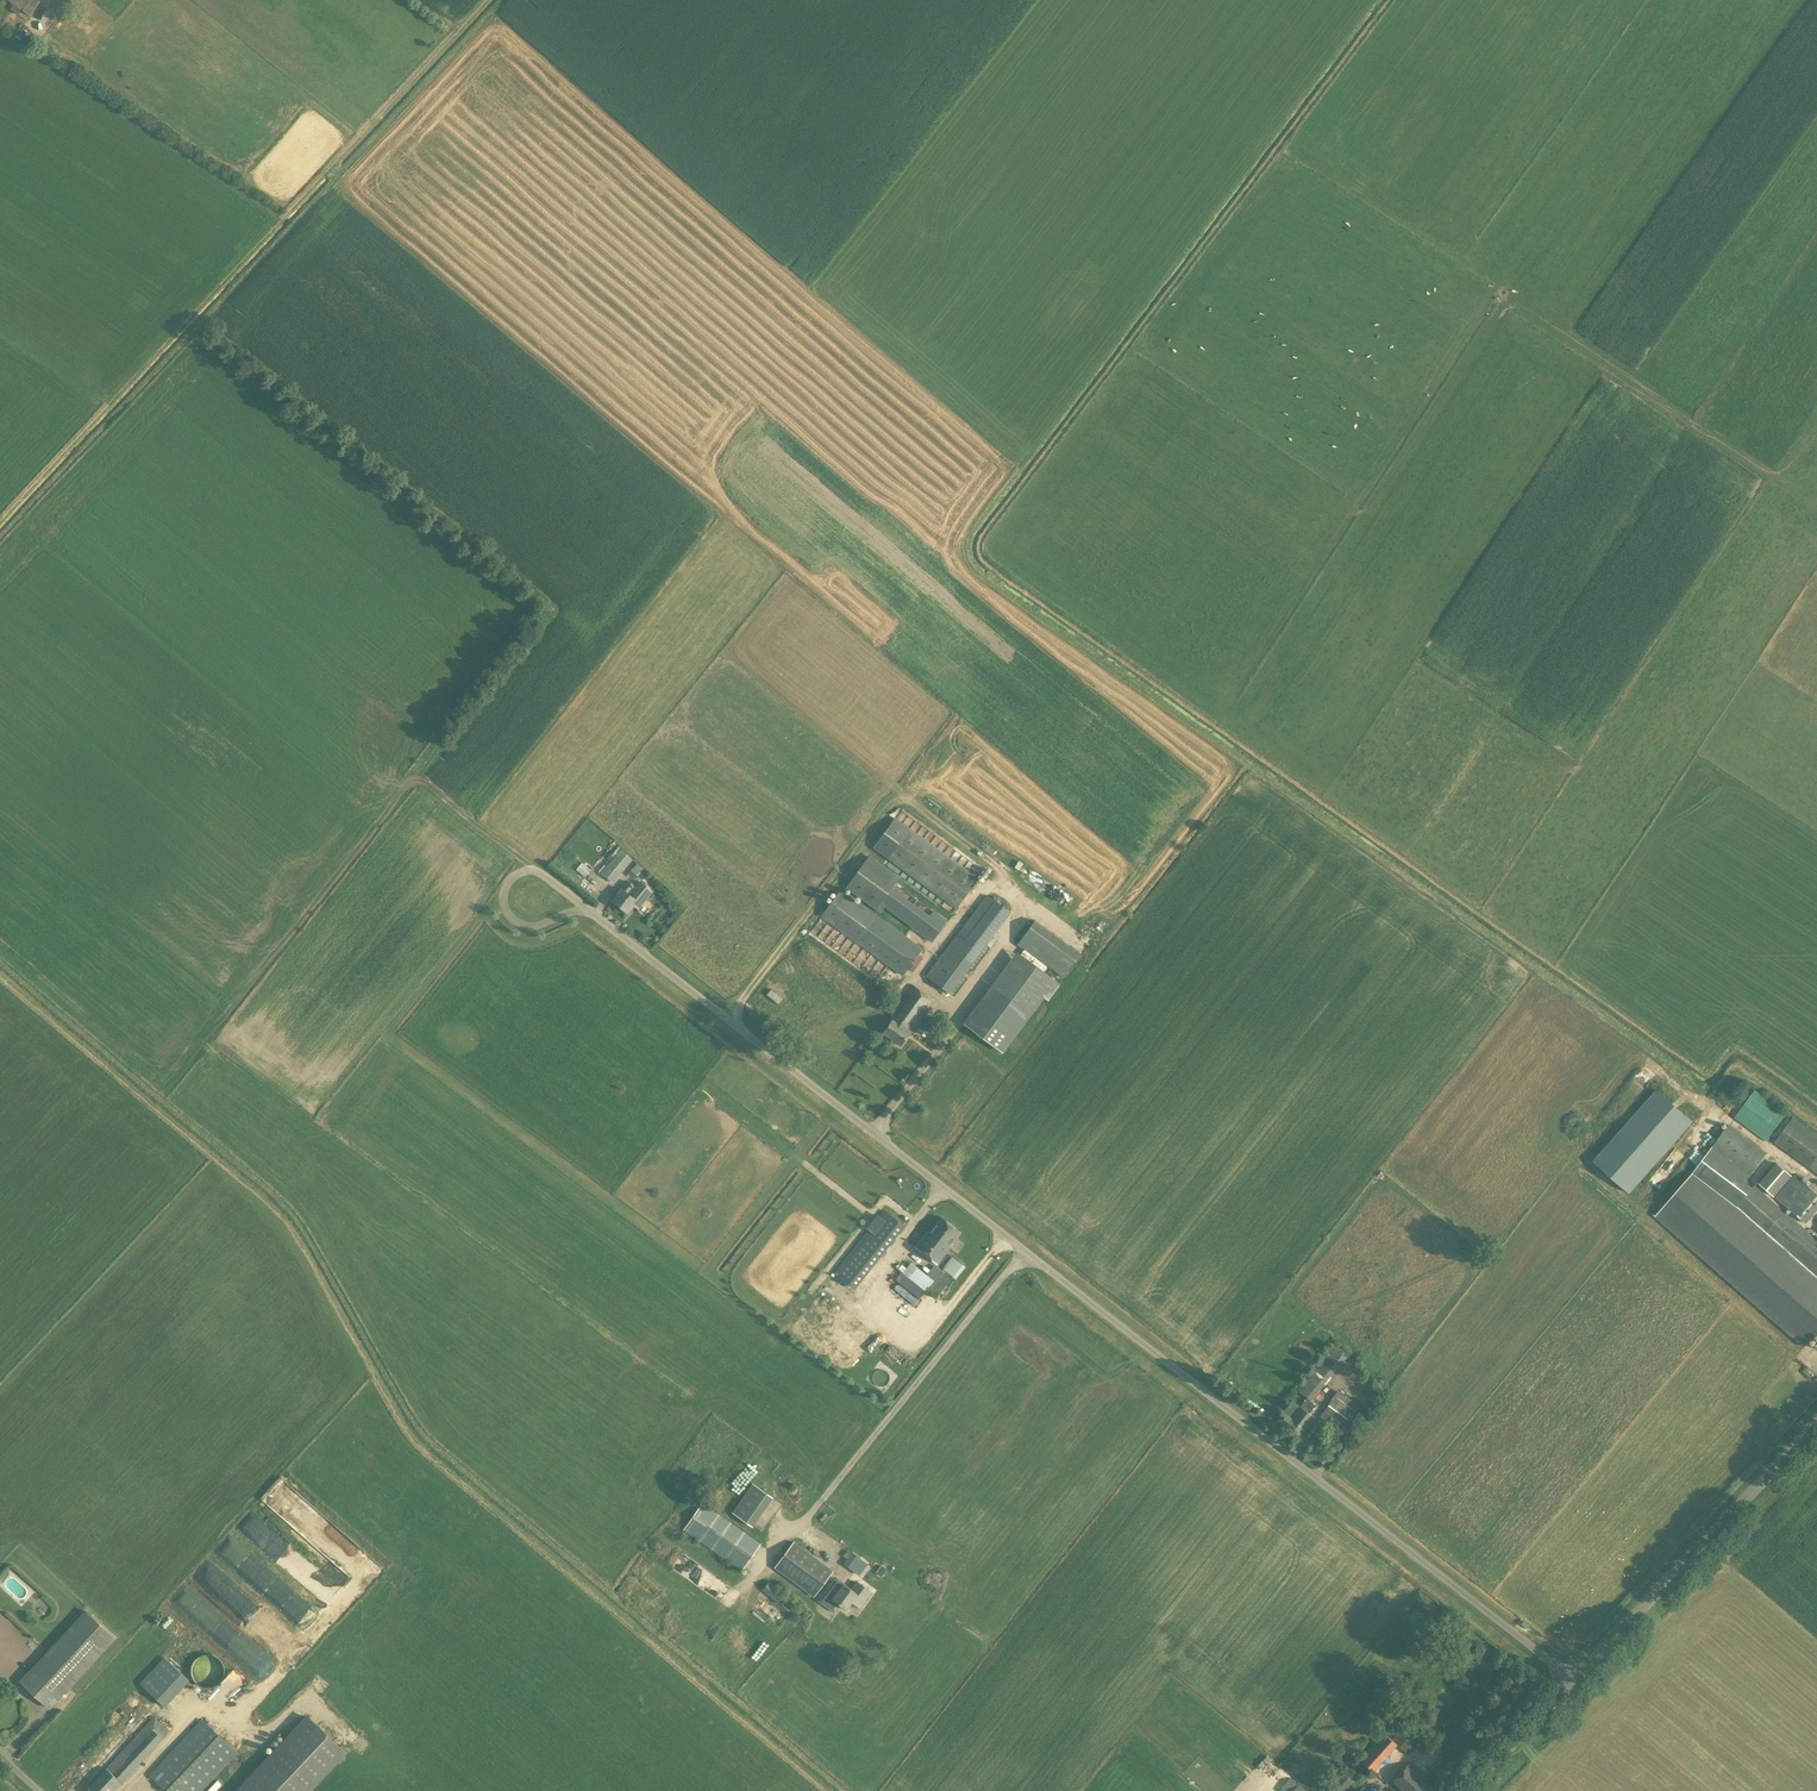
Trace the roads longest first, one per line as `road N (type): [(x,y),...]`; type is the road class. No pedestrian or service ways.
road 1 (unclassified): [(1571,1680),(587,910)]
road 2 (unclassified): [(1571,1680),(1816,1423)]
road 3 (unclassified): [(587,910),(535,871),(508,883),(505,906),(518,923),(563,915)]
road 4 (unclassified): [(1466,1790),(1571,1680)]
road 5 (track): [(423,781),(531,870)]

